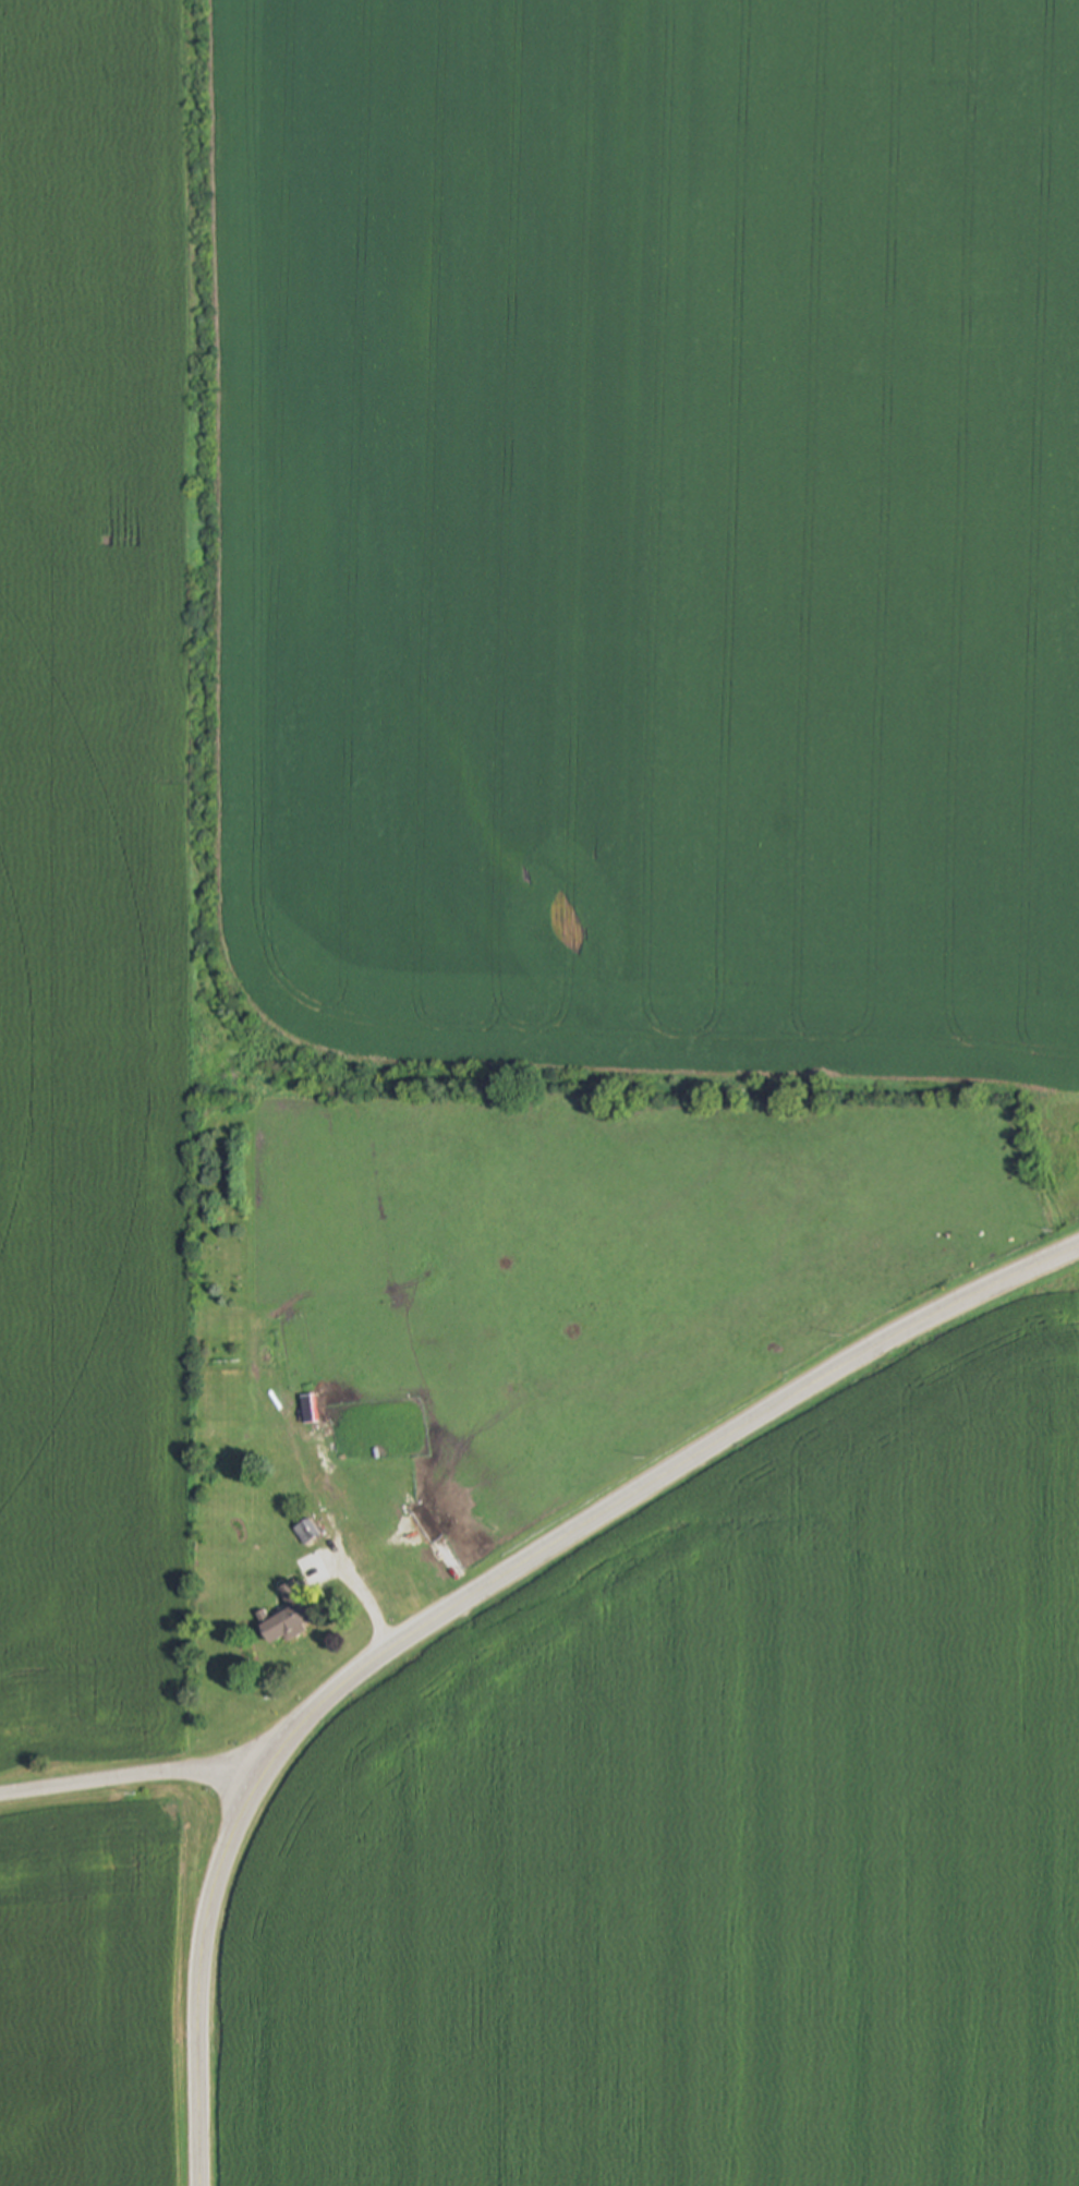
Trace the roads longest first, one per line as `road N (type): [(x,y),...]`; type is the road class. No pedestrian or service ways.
road 1 (secondary): [(204,2185),(205,1969),(222,1872),(263,1787),(340,1688),(392,1645),(890,1343),(1078,1253)]
road 2 (residential): [(0,1808),(276,1770)]

